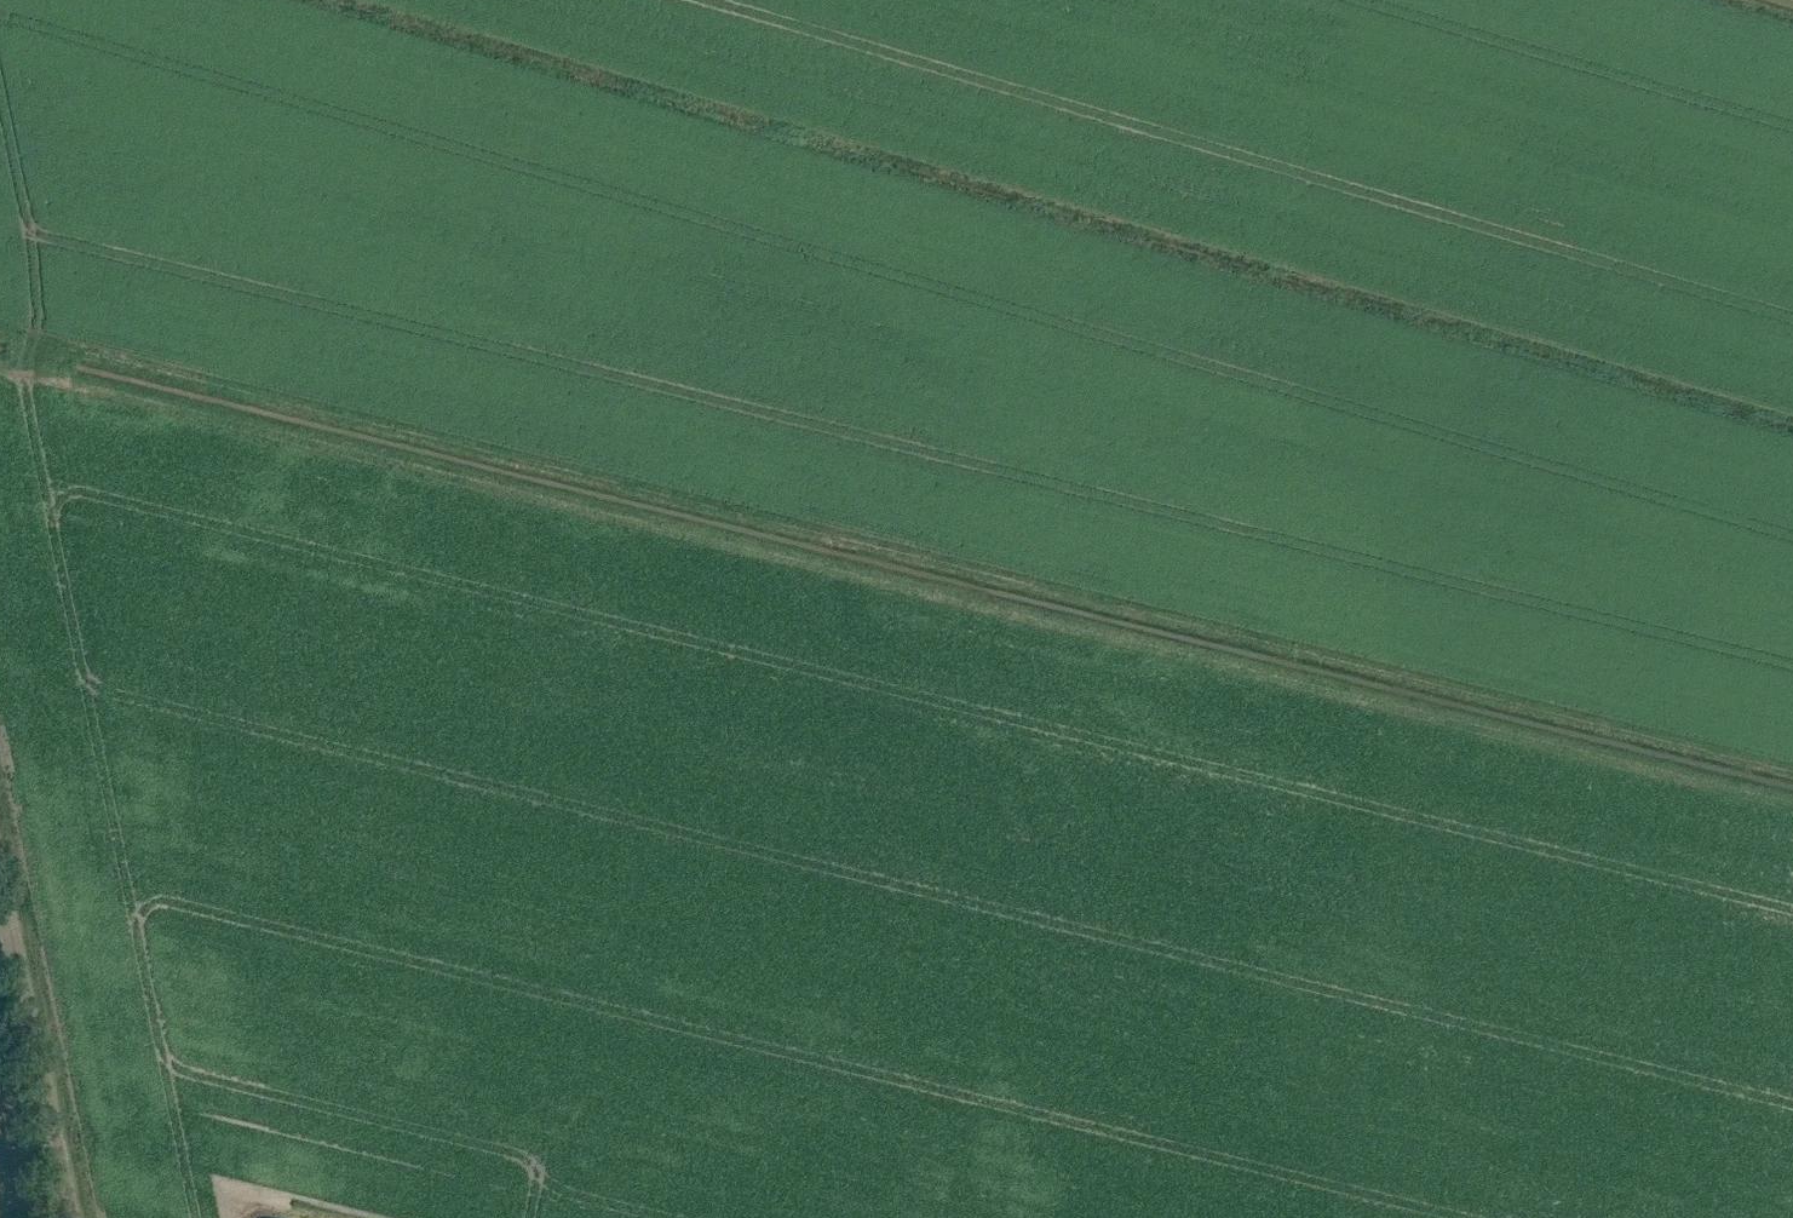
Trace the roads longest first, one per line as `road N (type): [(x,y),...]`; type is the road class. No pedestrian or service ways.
road 1 (unclassified): [(69,1217),(0,887)]

